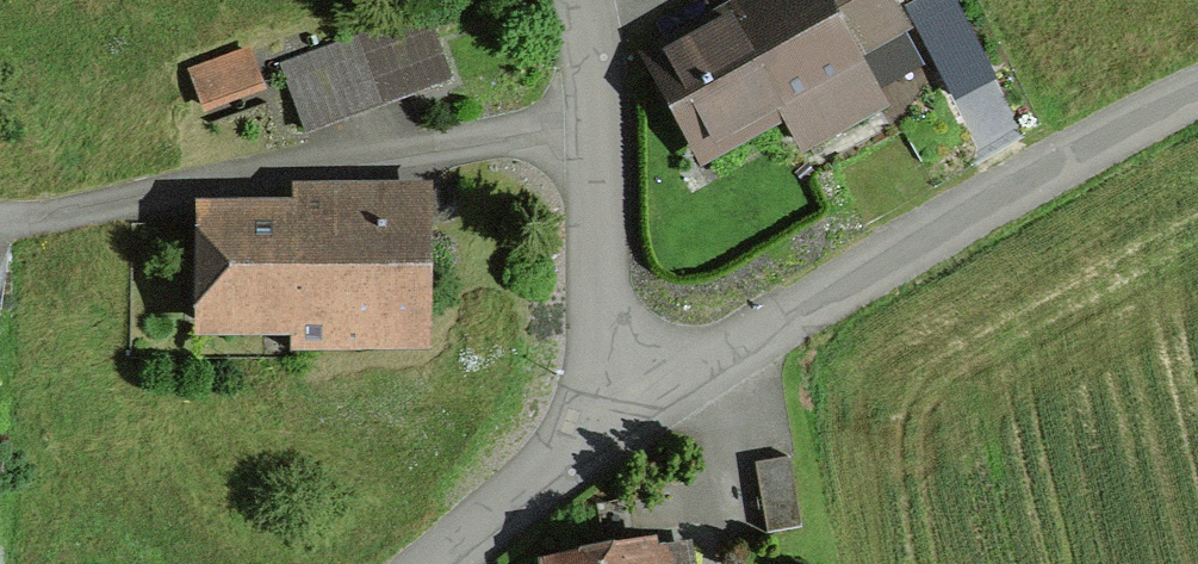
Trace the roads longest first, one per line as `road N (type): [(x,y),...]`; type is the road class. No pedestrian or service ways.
road 1 (residential): [(628,418),(739,342),(1197,96)]
road 2 (residential): [(576,0),(608,327),(628,418)]
road 3 (residential): [(432,563),(628,418)]

